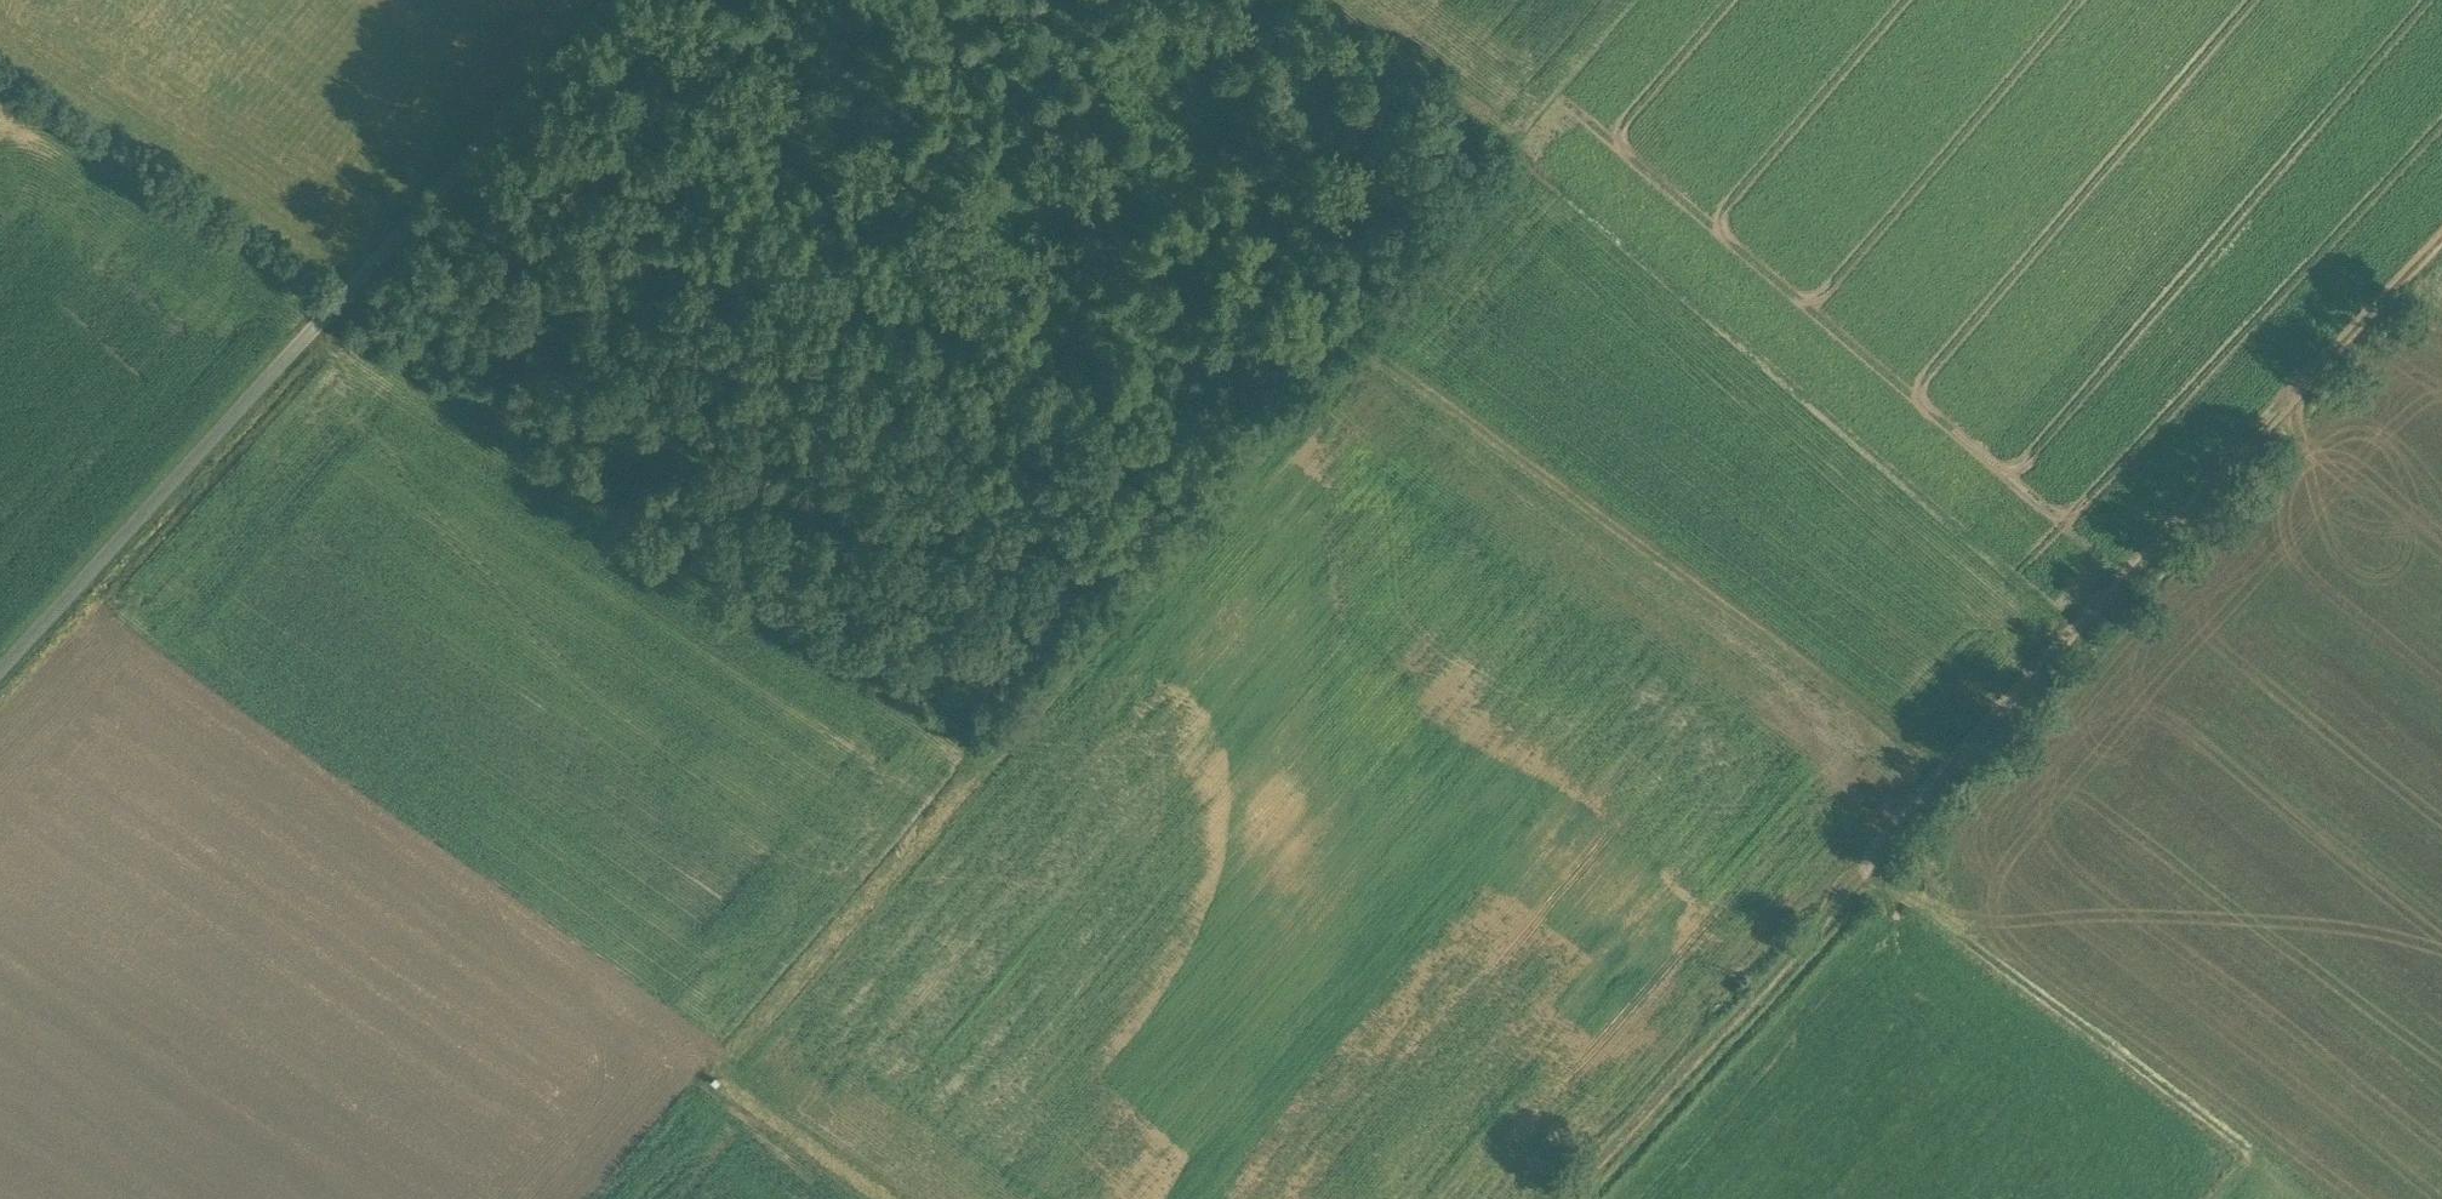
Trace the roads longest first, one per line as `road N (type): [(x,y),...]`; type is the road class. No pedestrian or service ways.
road 1 (unclassified): [(612,0),(302,326),(0,661)]

